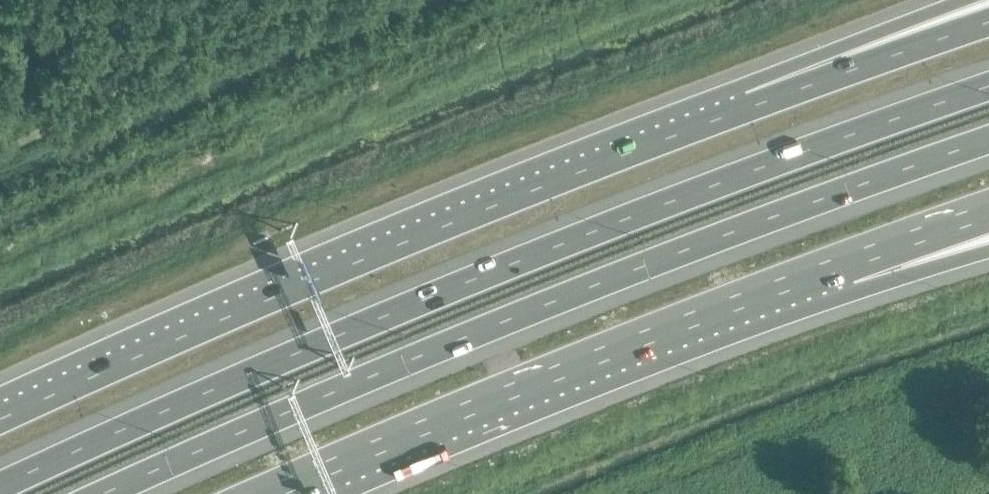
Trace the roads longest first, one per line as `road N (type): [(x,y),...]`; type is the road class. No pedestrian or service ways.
road 1 (motorway): [(988,86),(318,341),(0,483)]
road 2 (motorway): [(103,493),(643,264),(988,136)]
road 3 (motorway): [(762,103),(261,302),(0,420)]
road 4 (motorway): [(263,493),(843,261)]
road 5 (motorway): [(988,23),(762,103)]
road 6 (motorway): [(964,0),(762,103)]
road 7 (motorway): [(843,261),(988,214)]
road 8 (motorway): [(843,261),(988,239)]

